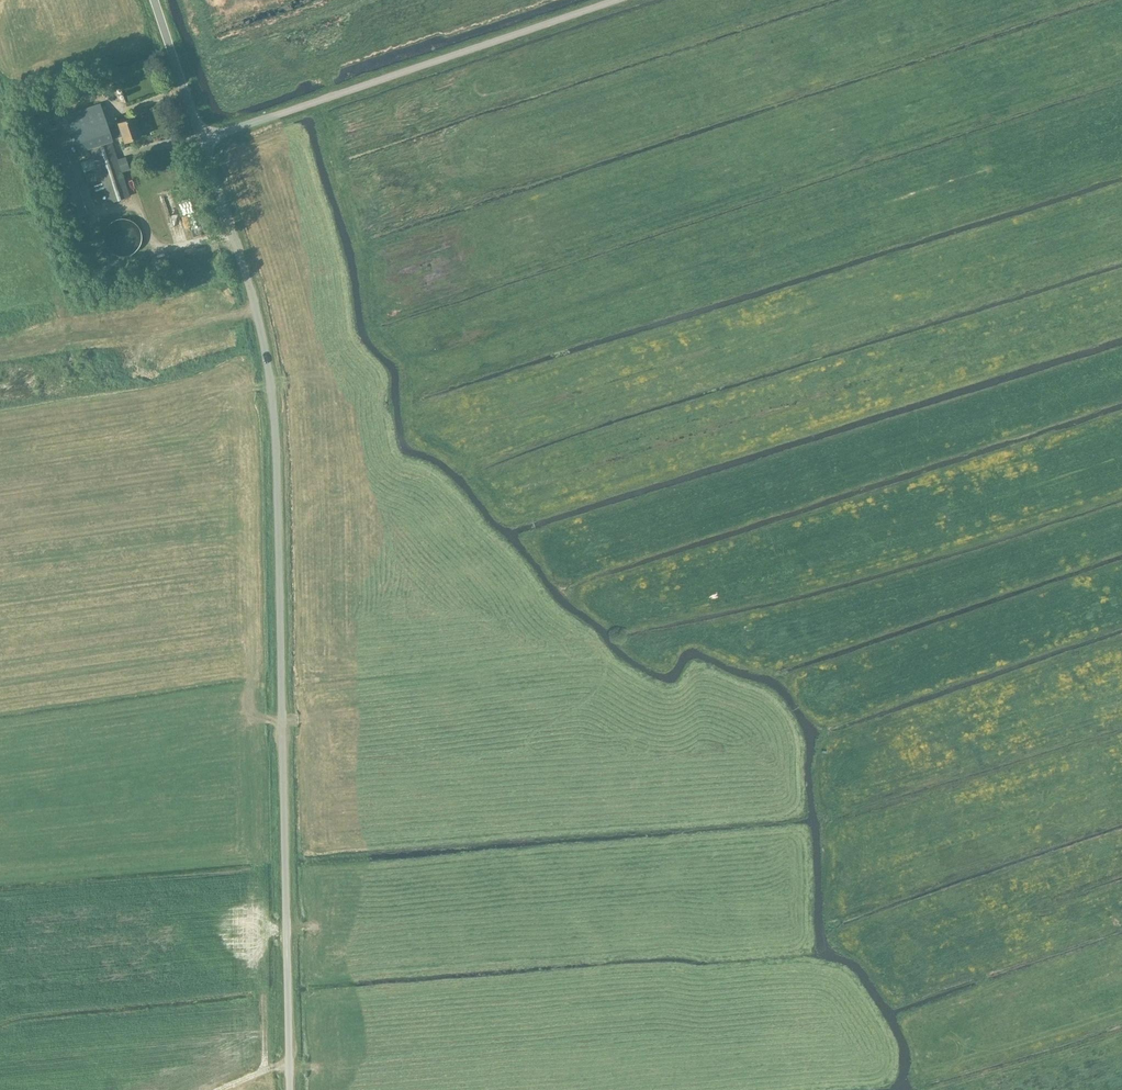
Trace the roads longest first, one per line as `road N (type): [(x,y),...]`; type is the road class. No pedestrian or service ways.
road 1 (unclassified): [(289,1089),(273,418),(258,323),(201,140)]
road 2 (unclassified): [(614,0),(201,140)]
road 3 (unclassified): [(201,140),(154,0)]

